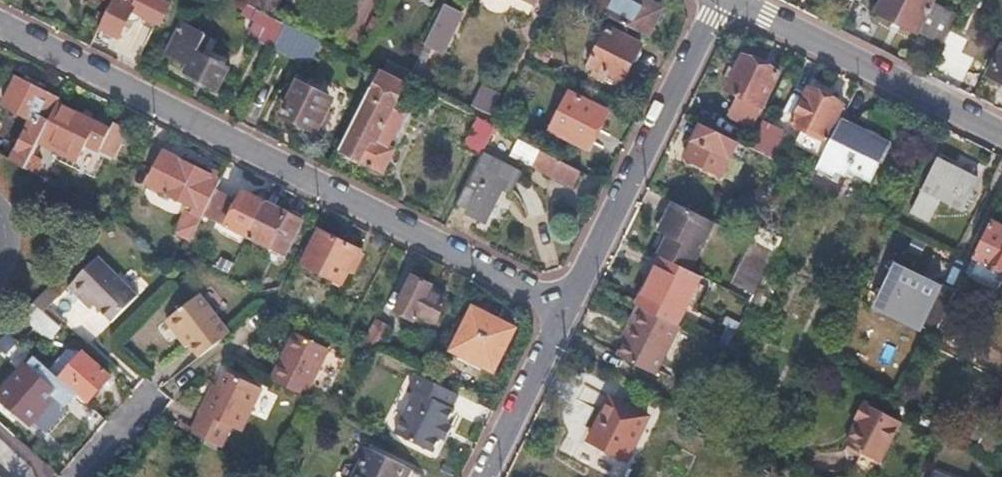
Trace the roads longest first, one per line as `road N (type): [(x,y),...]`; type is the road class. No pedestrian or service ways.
road 1 (residential): [(566,308),(0,20)]
road 2 (residential): [(566,308),(718,0)]
road 3 (residential): [(1001,132),(730,0)]
road 4 (residential): [(483,476),(566,308)]

